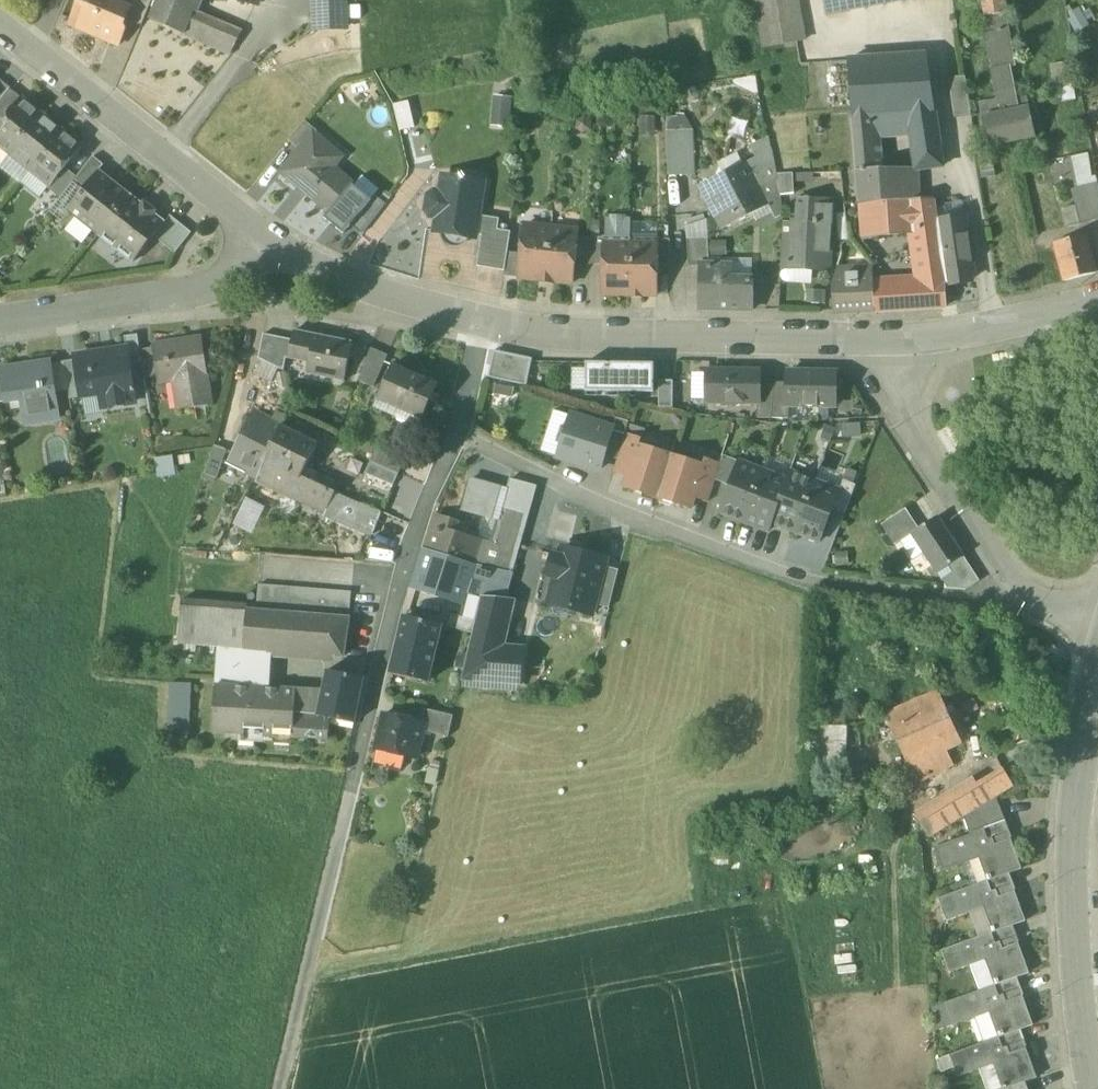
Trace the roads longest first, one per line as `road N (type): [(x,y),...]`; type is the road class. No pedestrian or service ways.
road 1 (residential): [(1033,598),(819,583),(616,511),(461,434)]
road 2 (residential): [(893,341),(603,339),(483,325)]
road 3 (secondary): [(1095,1088),(1076,954),(1074,822),(1097,687)]
road 4 (residential): [(356,764),(404,562),(461,434)]
road 5 (residential): [(265,239),(0,28)]
road 6 (track): [(356,764),(280,1088)]
road 7 (residential): [(1033,598),(910,419),(893,341)]
road 8 (residential): [(265,239),(240,273),(207,292),(0,322)]
road 9 (residential): [(483,325),(355,289),(265,239)]
road 10 (residential): [(1097,302),(1028,323),(893,341)]

